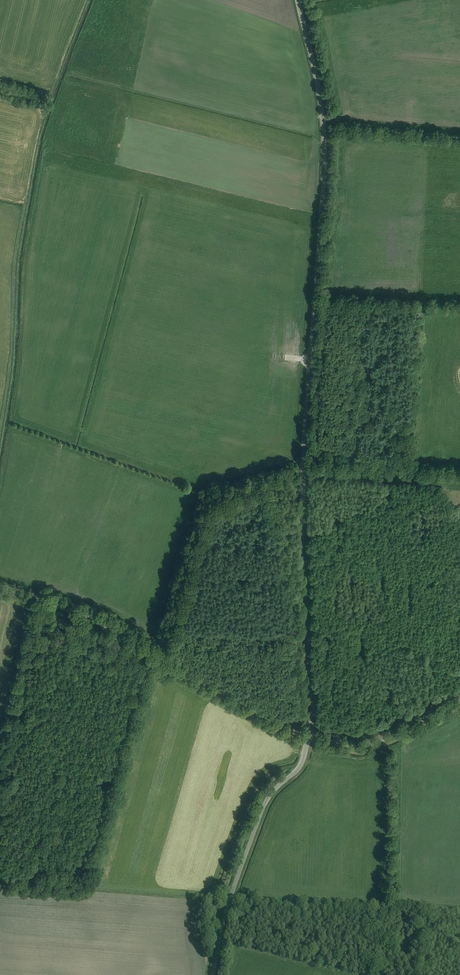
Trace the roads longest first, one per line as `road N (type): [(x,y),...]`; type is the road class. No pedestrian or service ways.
road 1 (unclassified): [(309,736),(303,474),(324,135),(298,0)]
road 2 (tertiary): [(309,736),(109,627),(0,587)]
road 3 (unclassified): [(309,736),(302,764),(260,817),(213,974)]
road 4 (tertiary): [(459,701),(369,745),(309,736)]

